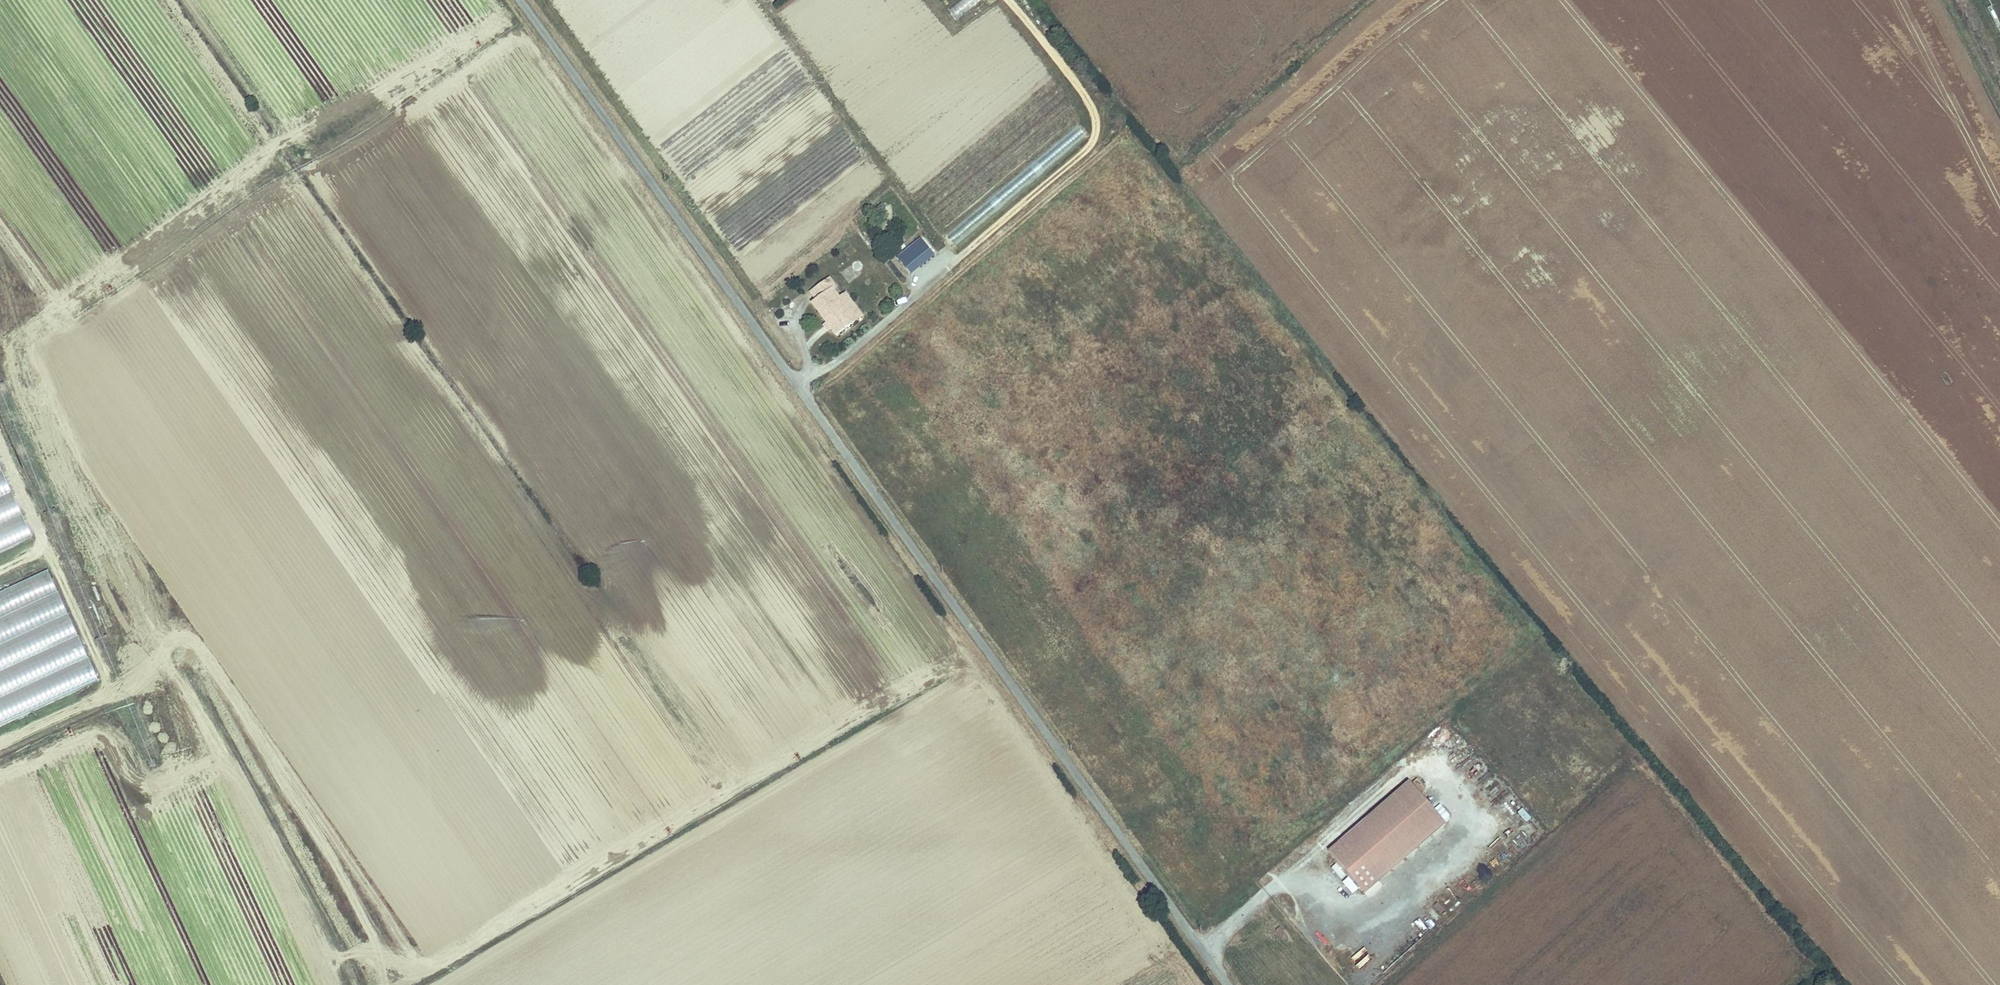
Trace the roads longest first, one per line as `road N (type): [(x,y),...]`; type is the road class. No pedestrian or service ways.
road 1 (unclassified): [(1227,984),(521,0)]
road 2 (track): [(798,384),(840,360),(1090,145),(1095,111),(1065,61),(1010,0)]

